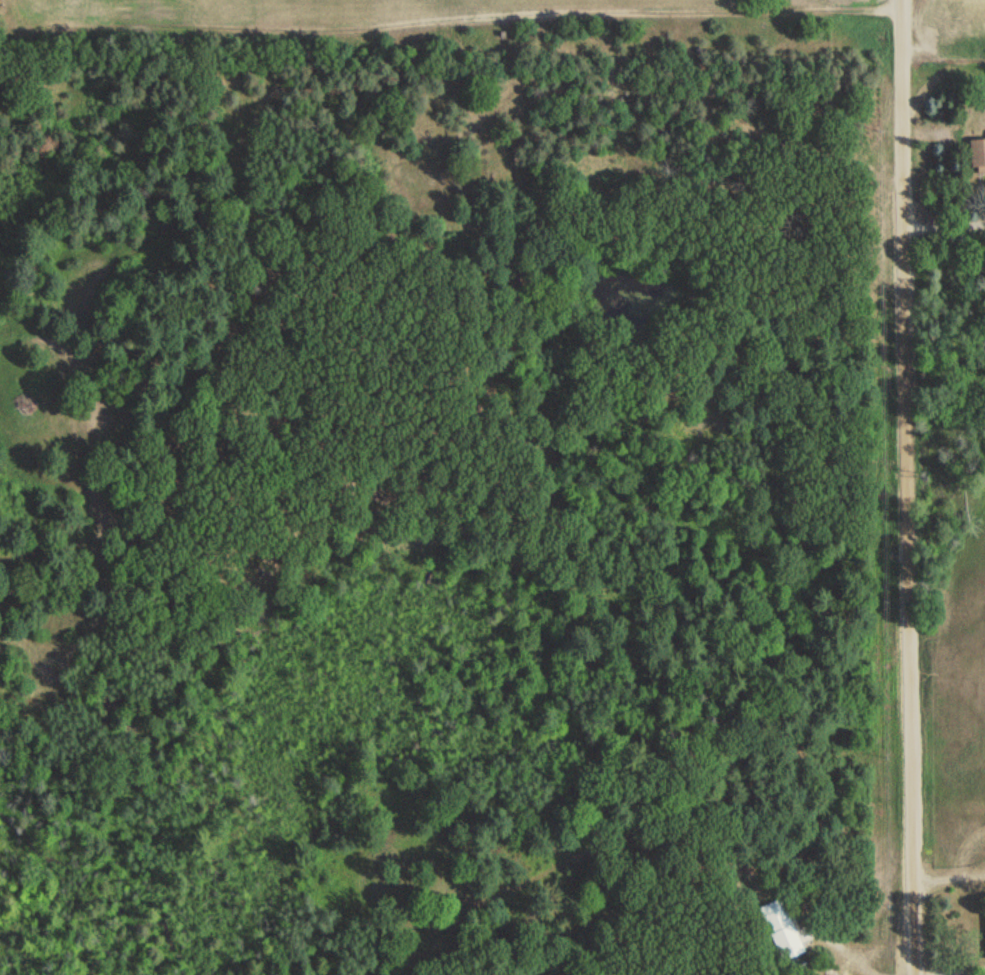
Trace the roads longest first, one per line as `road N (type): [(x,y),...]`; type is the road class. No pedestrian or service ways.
road 1 (residential): [(920,974),(907,0)]

